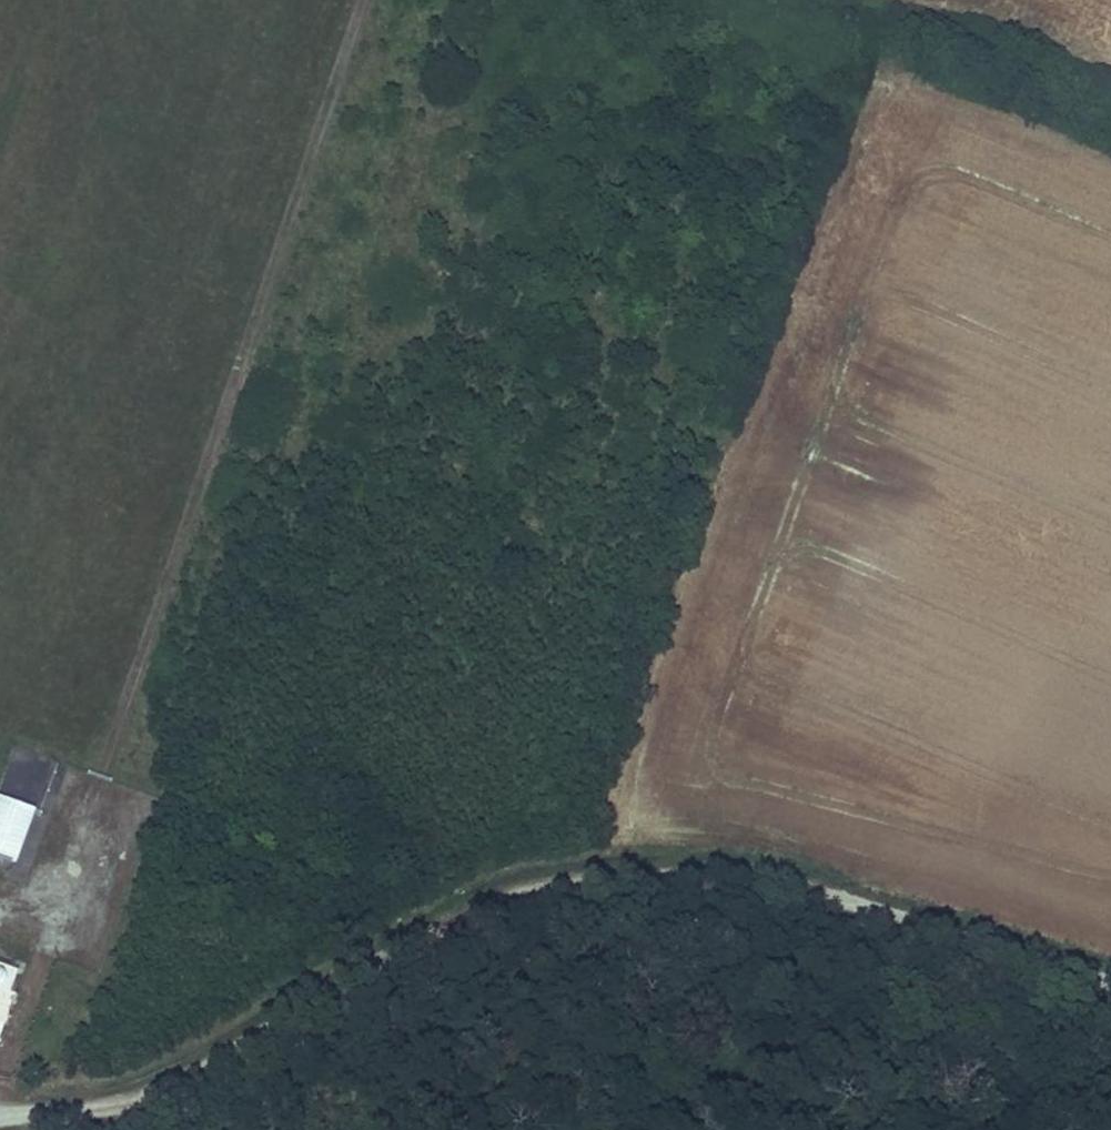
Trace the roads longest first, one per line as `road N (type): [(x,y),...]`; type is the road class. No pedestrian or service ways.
road 1 (track): [(0,1117),(139,1101),(458,919),(566,883),(764,880),(1110,981)]

